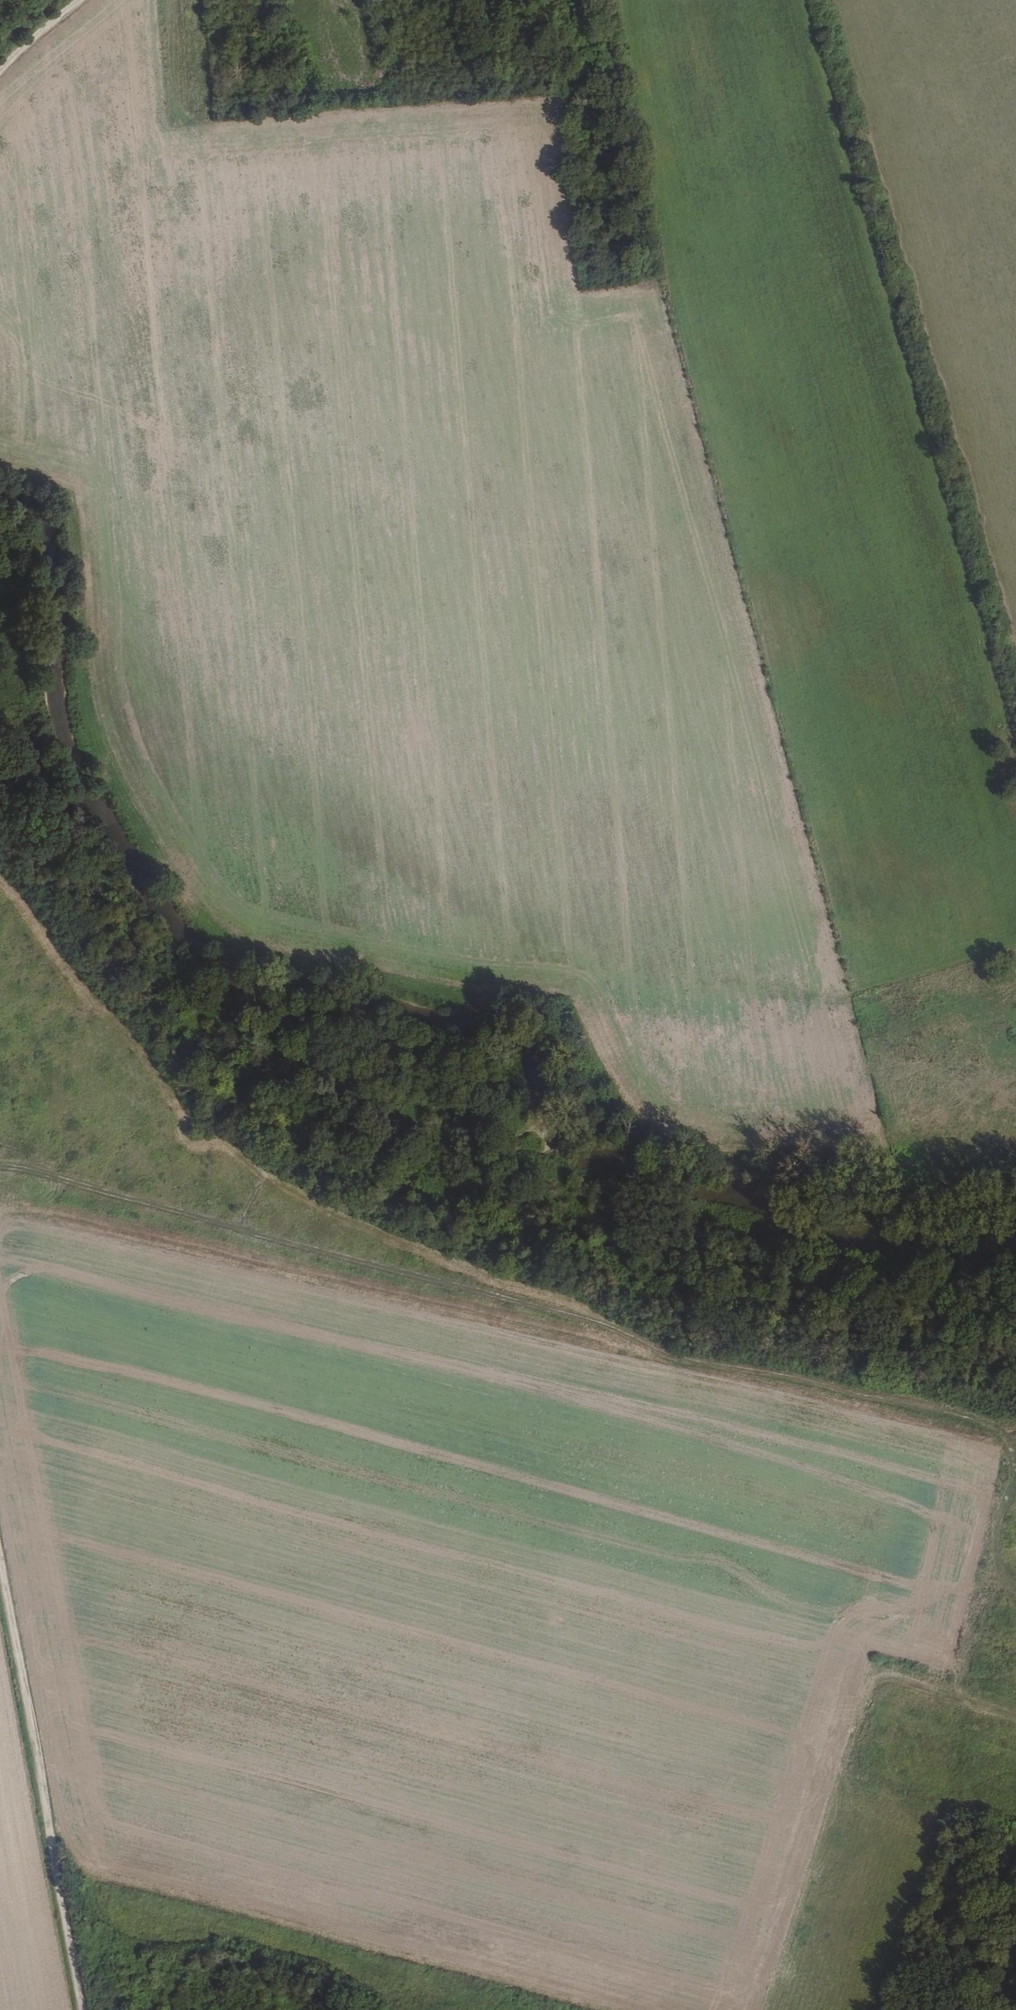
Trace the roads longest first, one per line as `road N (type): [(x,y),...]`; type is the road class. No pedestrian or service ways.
road 1 (track): [(86,2009),(0,1552)]

